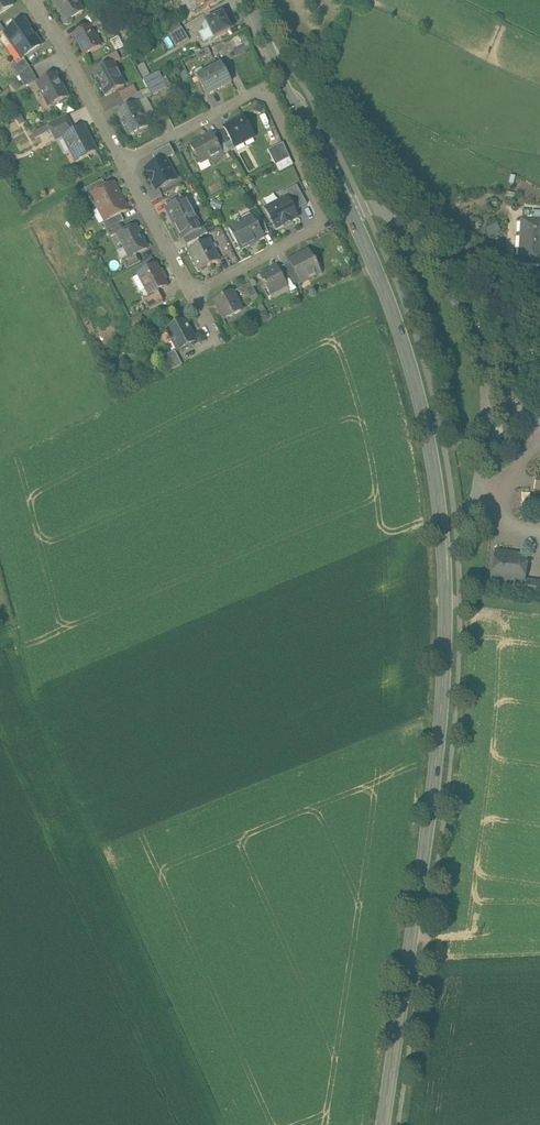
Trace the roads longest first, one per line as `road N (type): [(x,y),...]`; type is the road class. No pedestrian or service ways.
road 1 (secondary): [(347,205),(415,379),(442,509),(446,578),(439,755),(386,1124)]
road 2 (residential): [(126,162),(265,87),(324,216),(193,293)]
road 3 (unclassified): [(347,205),(362,202),(402,222),(465,308),(488,380),(478,499)]
road 4 (secondary): [(250,0),(347,205)]
road 5 (residential): [(36,0),(126,162)]
road 6 (residential): [(46,370),(193,293)]
road 7 (residential): [(126,162),(193,293)]
road 8 (residential): [(126,162),(0,227)]

